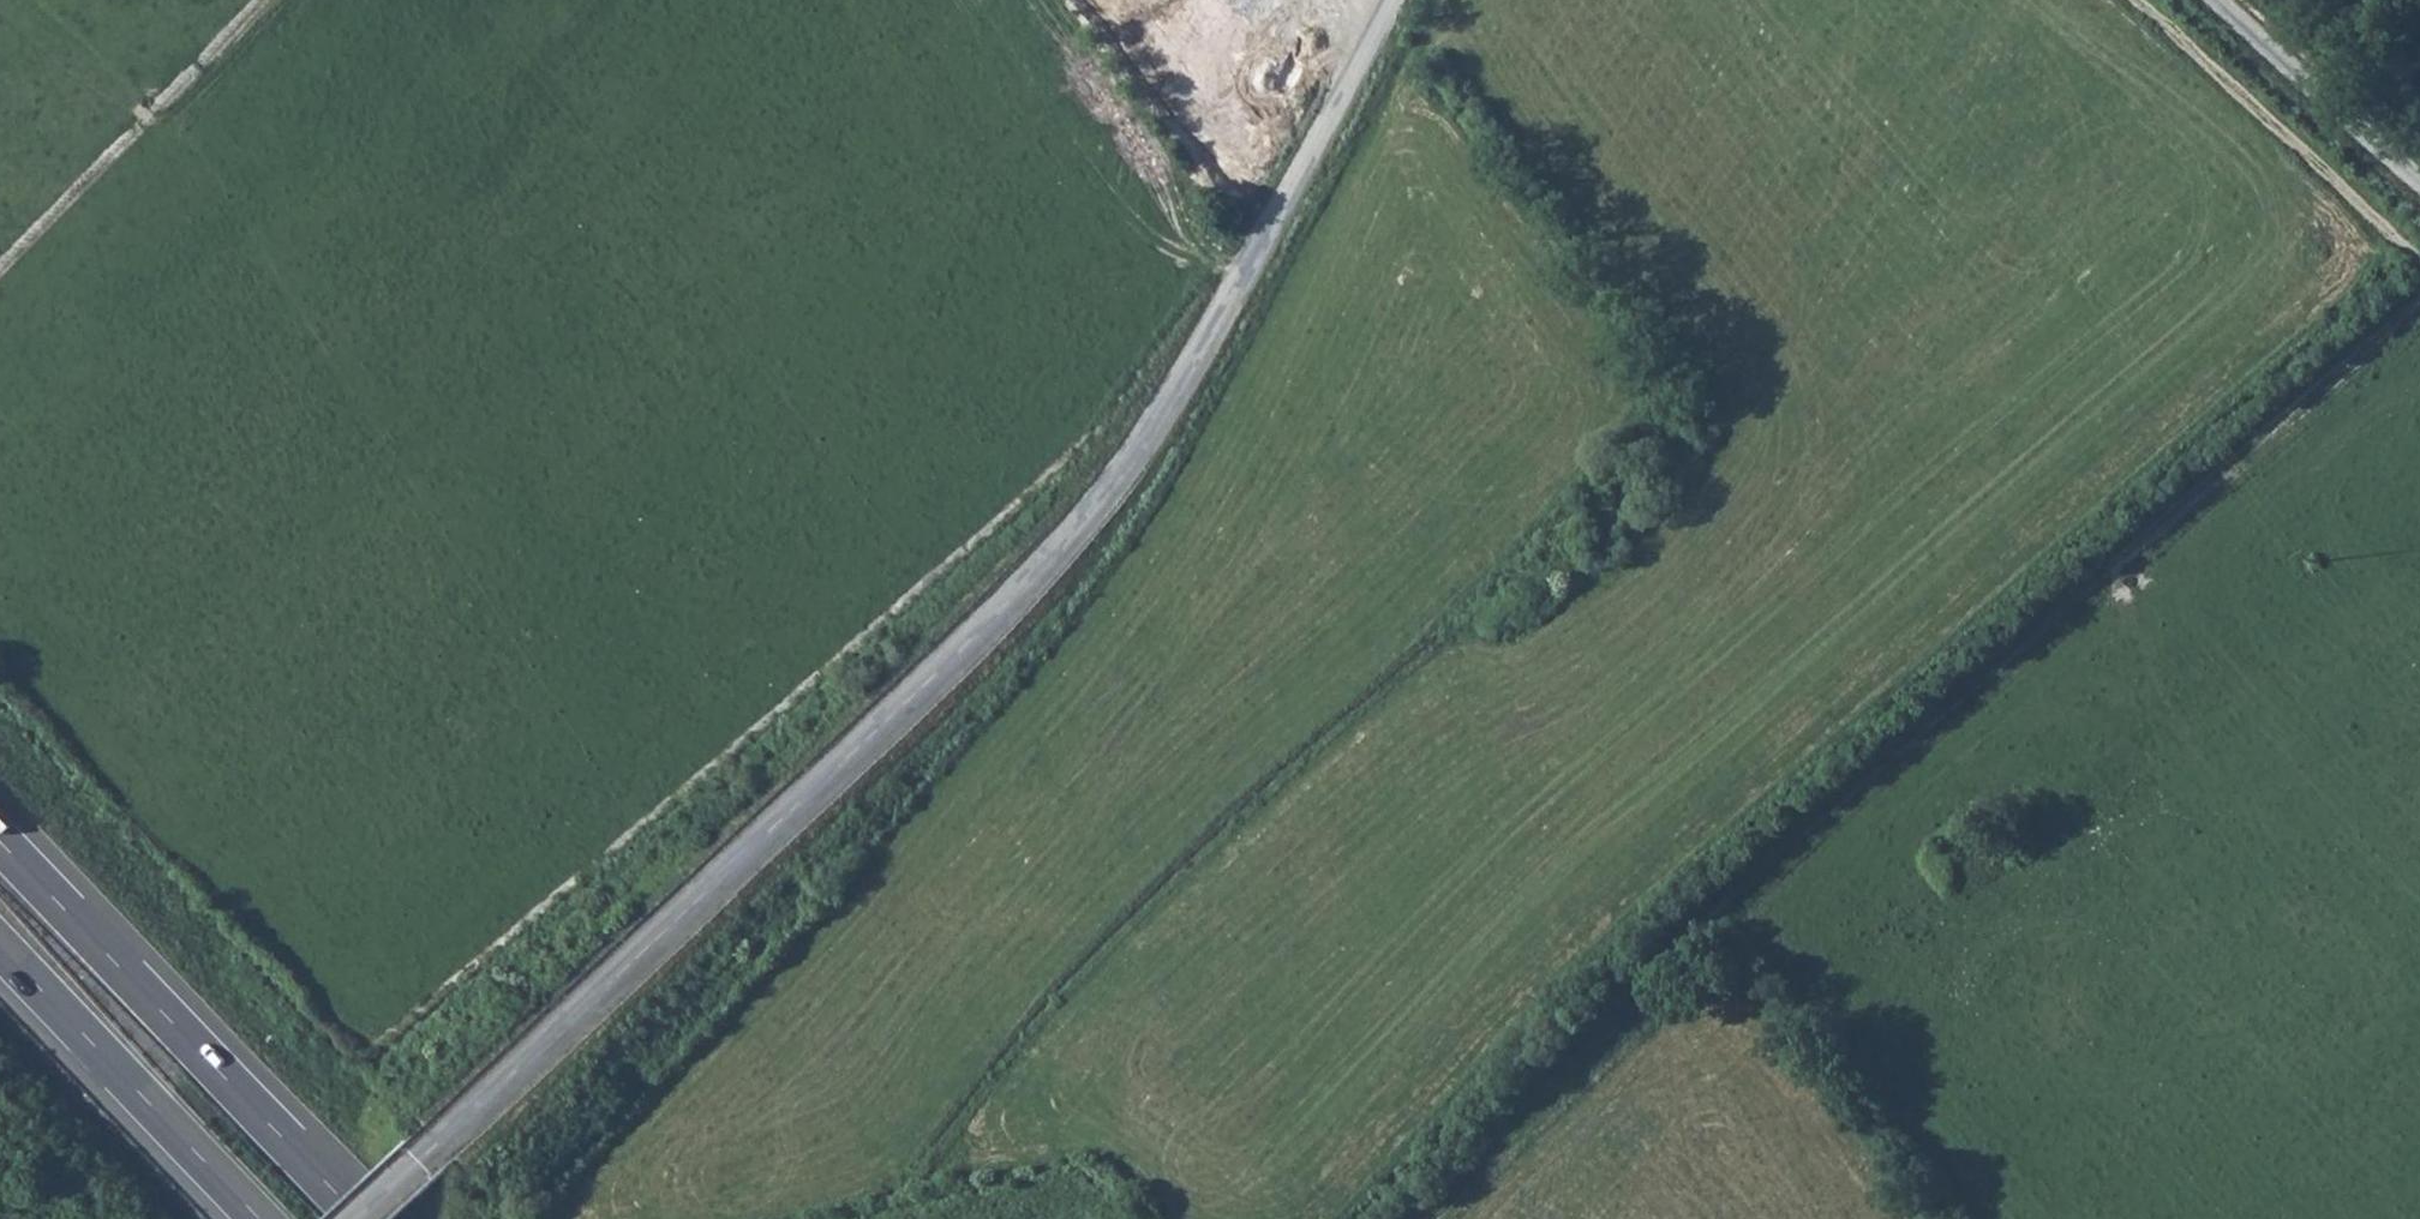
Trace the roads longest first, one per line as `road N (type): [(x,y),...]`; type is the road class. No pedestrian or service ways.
road 1 (unclassified): [(363,1218),(998,614),(1077,527),(1173,394),(1388,0)]
road 2 (motorway): [(359,1218),(0,841)]
road 3 (motorway): [(0,947),(259,1218)]
road 4 (track): [(1247,267),(1217,251),(1041,0)]
road 5 (unclassified): [(2214,0),(2419,182)]

